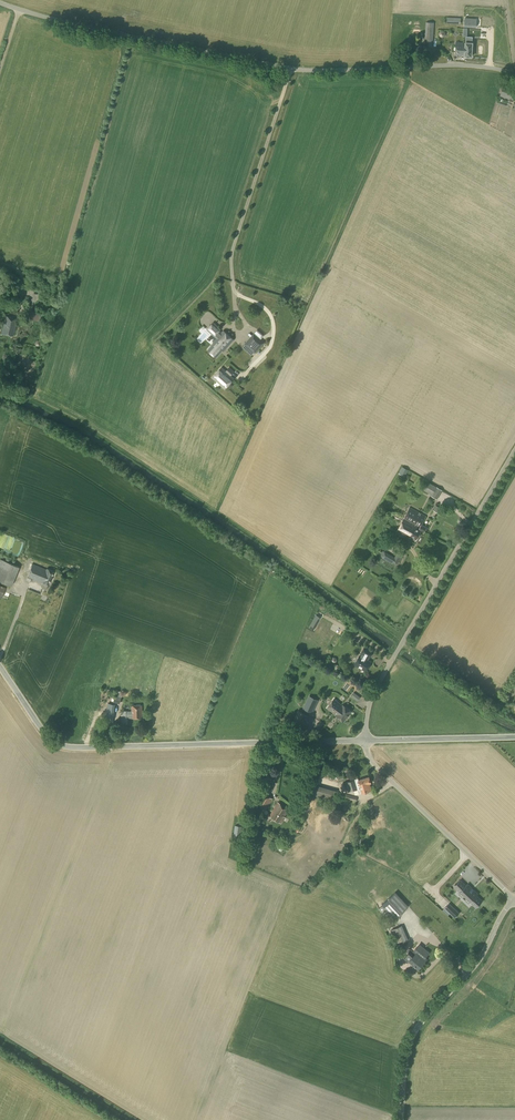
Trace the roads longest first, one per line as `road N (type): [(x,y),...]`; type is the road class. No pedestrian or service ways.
road 1 (unclassified): [(514,70),(290,70),(23,10)]
road 2 (tertiary): [(0,668),(45,736),(62,747),(365,742)]
road 3 (unclassified): [(365,742),(375,690),(514,449)]
road 4 (unclassified): [(402,1119),(412,1037),(477,965),(513,900)]
road 5 (unclassified): [(513,900),(371,761),(365,742)]
road 6 (tertiary): [(365,742),(514,737)]

